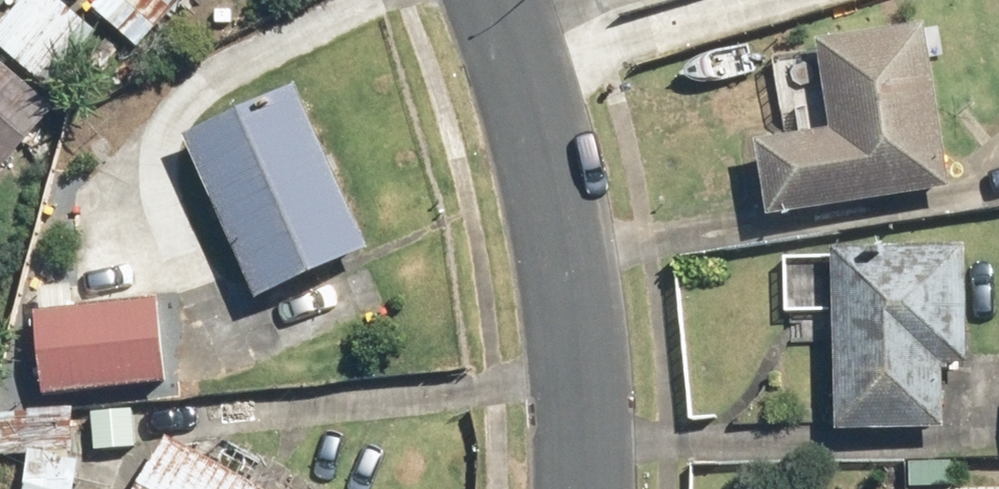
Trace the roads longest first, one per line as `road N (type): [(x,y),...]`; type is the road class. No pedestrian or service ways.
road 1 (tertiary): [(595,488),(599,450),(573,256),(529,59)]
road 2 (residential): [(529,59),(759,0)]

